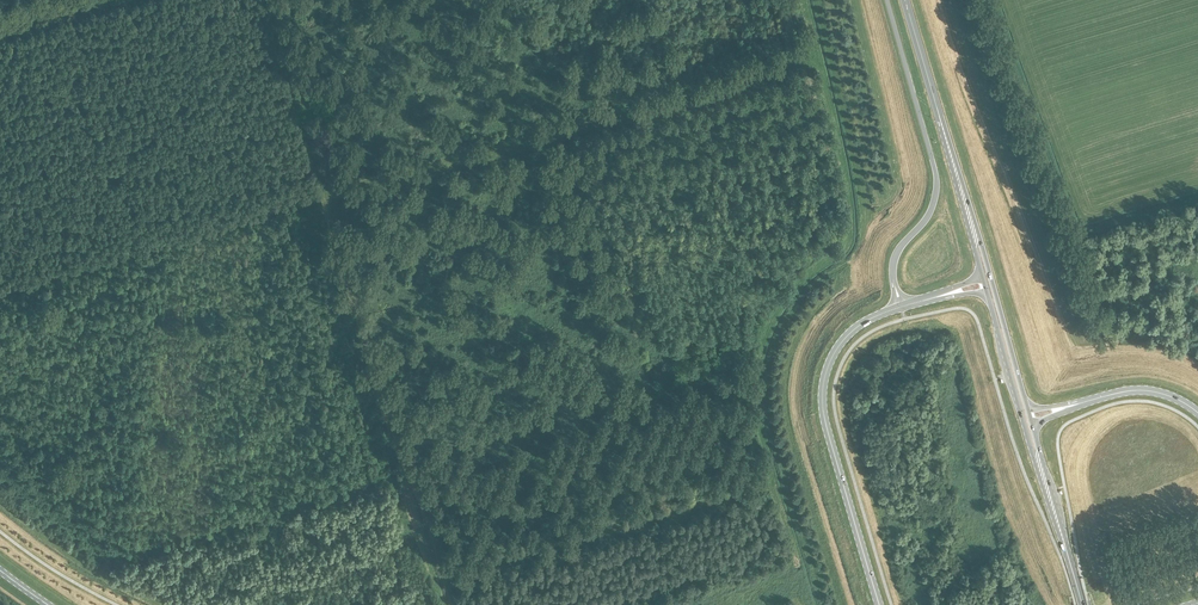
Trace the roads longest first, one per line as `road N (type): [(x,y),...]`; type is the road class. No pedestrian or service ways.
road 1 (track): [(456,604),(277,0)]
road 2 (primary): [(901,307),(855,329),(832,357),(823,390),(824,419),(879,604)]
road 3 (unclassified): [(901,307),(893,263),(931,211),(937,181),(887,0)]
road 4 (trunk): [(1017,369),(935,106)]
road 5 (primary): [(986,292),(1064,543)]
road 6 (primary): [(937,117),(982,276)]
road 7 (primary): [(1079,403),(1144,390),(1197,412)]
road 8 (primary): [(1064,543),(1033,425)]

